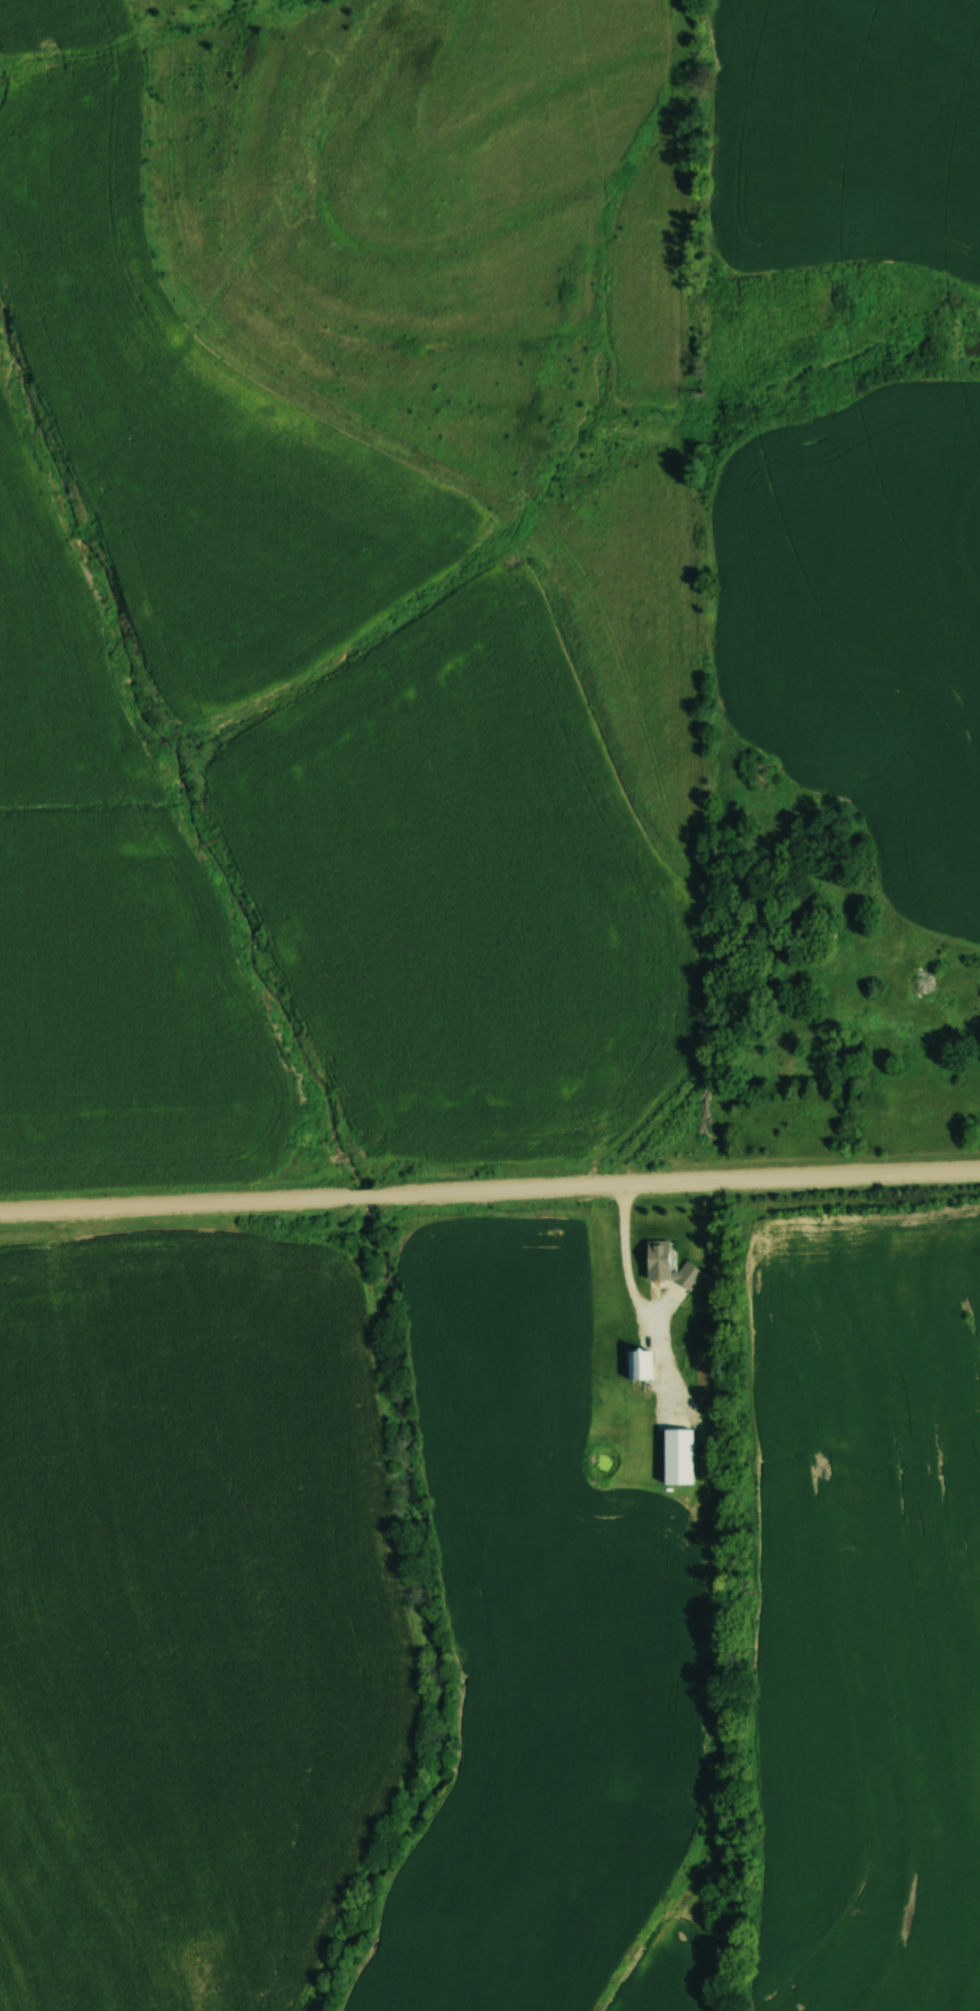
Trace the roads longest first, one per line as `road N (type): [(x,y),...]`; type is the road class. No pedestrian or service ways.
road 1 (residential): [(0,1216),(979,1173)]

